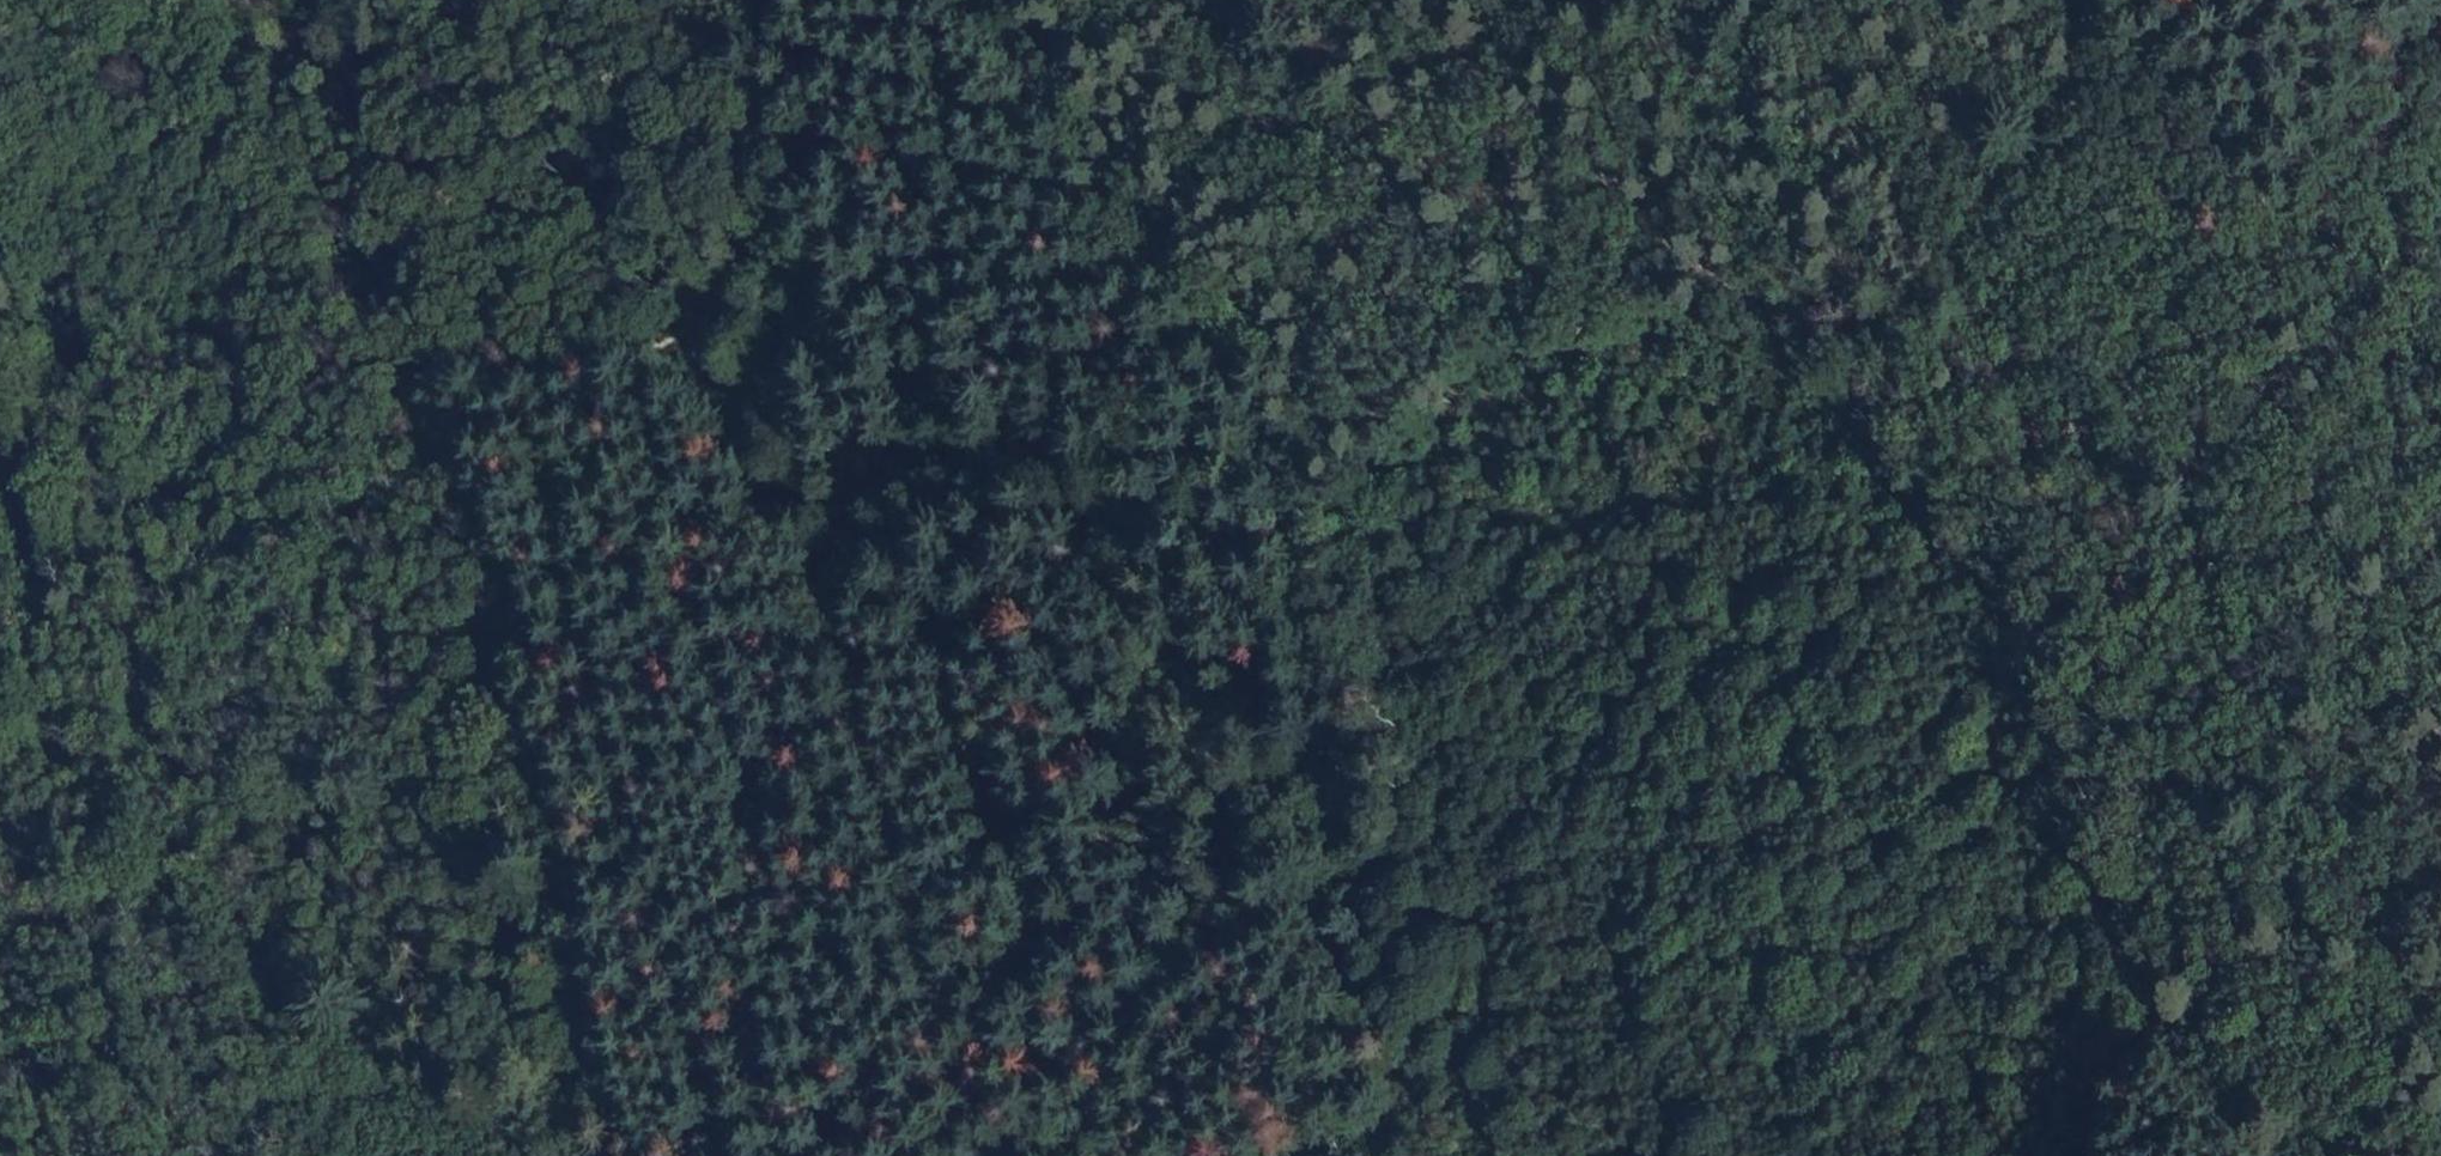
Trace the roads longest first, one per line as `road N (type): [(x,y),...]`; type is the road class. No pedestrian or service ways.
road 1 (track): [(0,272),(239,347),(387,363),(597,345),(664,299),(705,257),(743,169),(779,0)]
road 2 (track): [(0,682),(73,726),(449,1093),(537,1155)]
road 3 (track): [(2124,0),(2274,167),(2409,400),(2418,469),(2440,492)]

